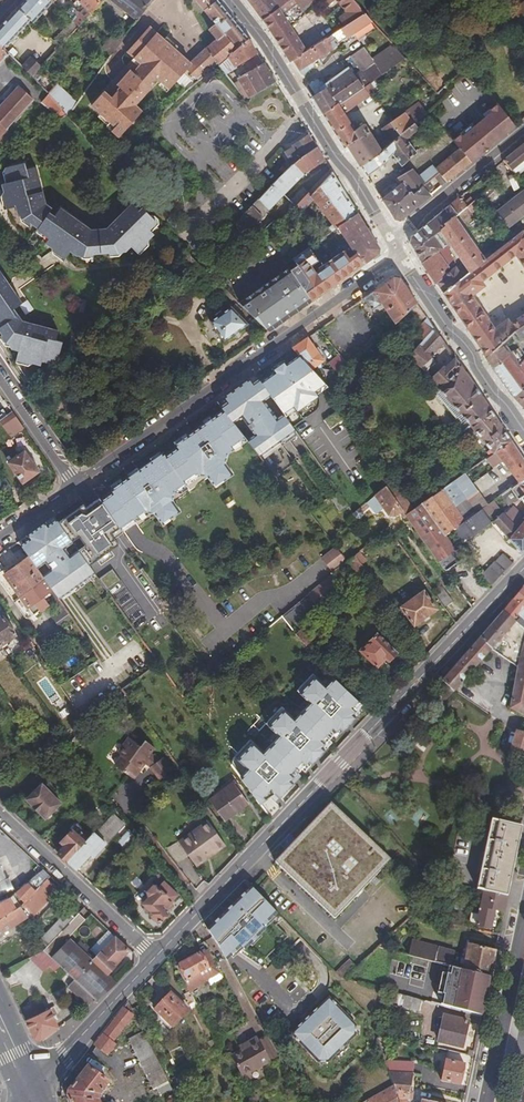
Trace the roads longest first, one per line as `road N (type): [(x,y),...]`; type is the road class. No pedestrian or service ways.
road 1 (secondary): [(157,958),(523,569)]
road 2 (residential): [(398,256),(72,484)]
road 3 (residential): [(232,0),(390,242)]
road 4 (residential): [(398,256),(523,434)]
road 5 (residential): [(157,958),(0,813)]
road 6 (secondary): [(36,1088),(157,958)]
road 7 (residential): [(390,242),(523,130)]
road 8 (residential): [(72,484),(0,378)]

